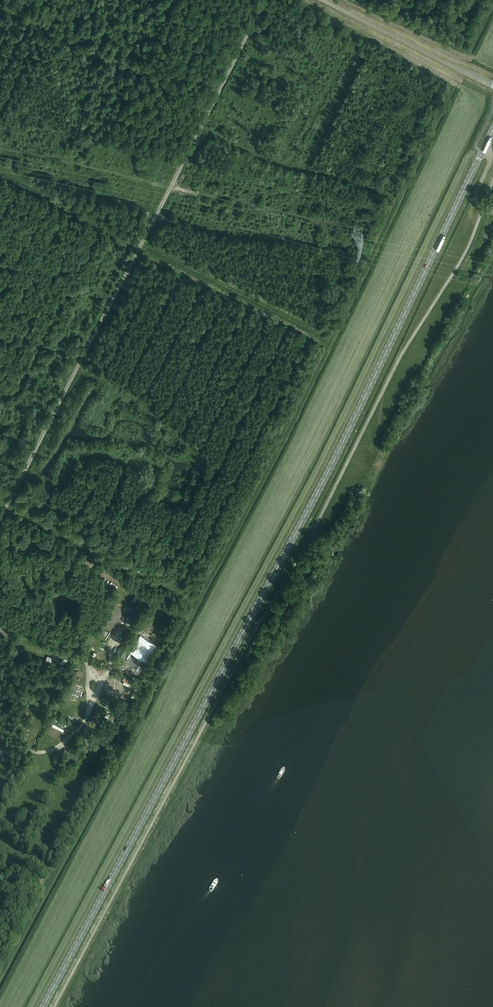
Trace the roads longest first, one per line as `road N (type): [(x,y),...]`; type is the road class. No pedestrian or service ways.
road 1 (track): [(453,81),(280,443),(0,975)]
road 2 (primary): [(43,1006),(328,472),(483,151)]
road 3 (unclassified): [(15,490),(265,0)]
road 4 (track): [(0,176),(328,343)]
road 5 (track): [(0,8),(210,108)]
road 6 (track): [(331,337),(143,241)]
road 7 (track): [(194,601),(7,506)]
road 8 (unclassified): [(492,86),(322,0)]
road 9 (track): [(461,86),(306,0)]
road 10 (track): [(79,364),(135,394),(217,470)]
road 11 (track): [(341,0),(480,59)]

